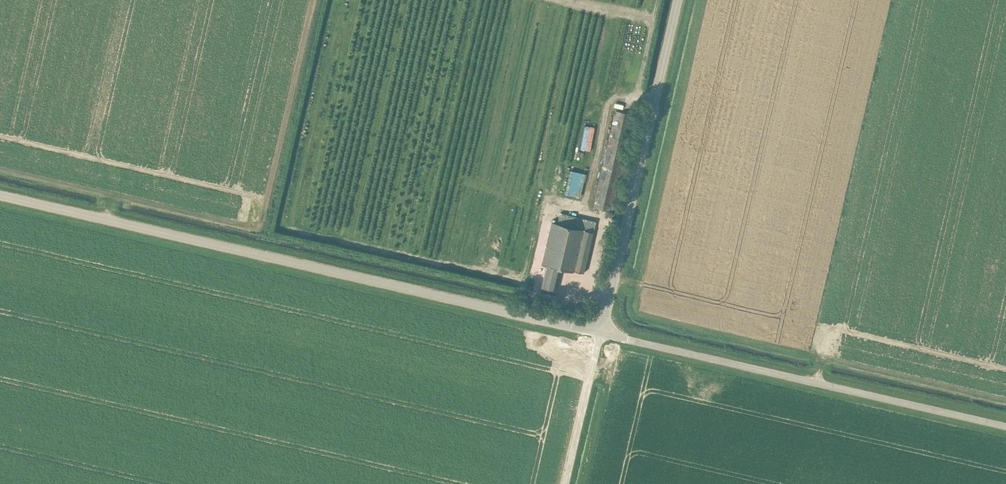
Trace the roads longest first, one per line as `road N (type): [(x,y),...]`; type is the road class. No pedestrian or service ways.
road 1 (unclassified): [(600,333),(0,196)]
road 2 (unclassified): [(1005,426),(600,333)]
road 3 (unclassified): [(600,333),(678,0)]
road 4 (track): [(613,280),(830,329),(817,383)]
road 5 (track): [(566,483),(600,333)]

